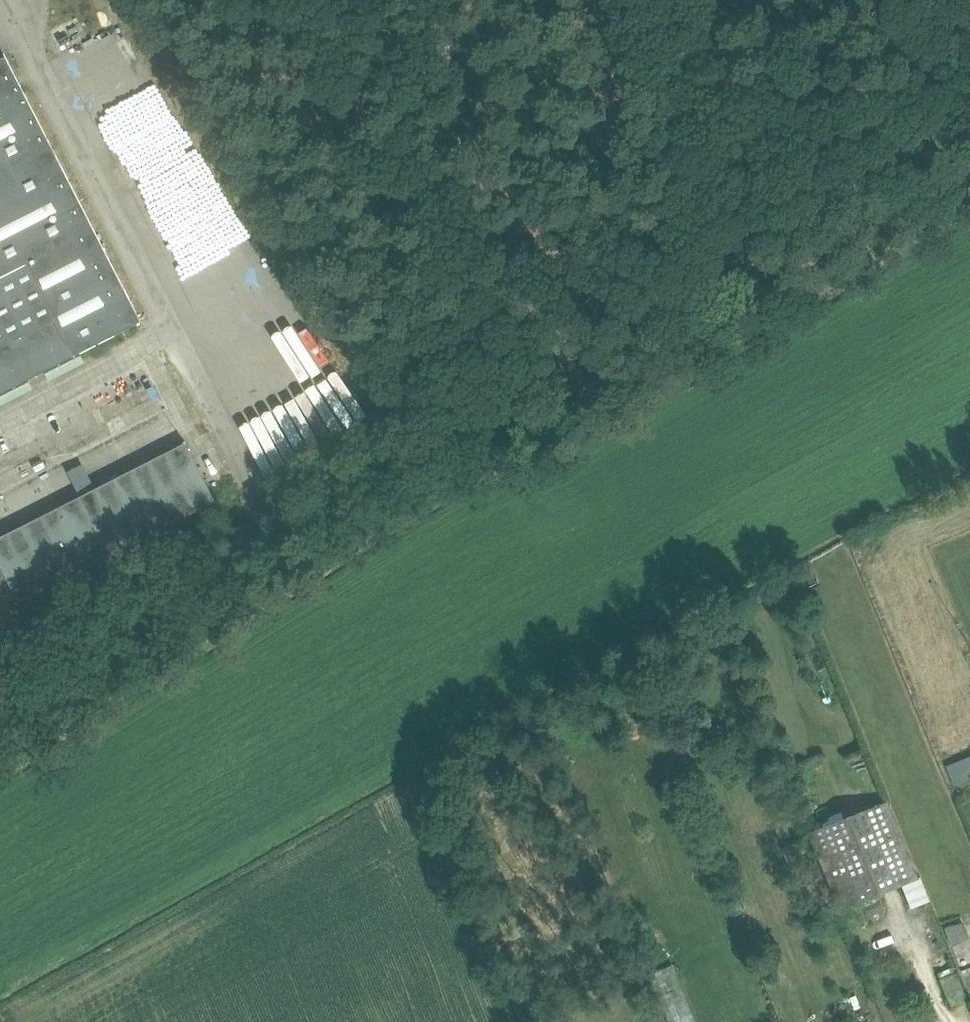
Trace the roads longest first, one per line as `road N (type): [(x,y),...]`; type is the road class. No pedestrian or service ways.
road 1 (unclassified): [(253,559),(969,94)]
road 2 (unclassified): [(0,726),(253,559)]

